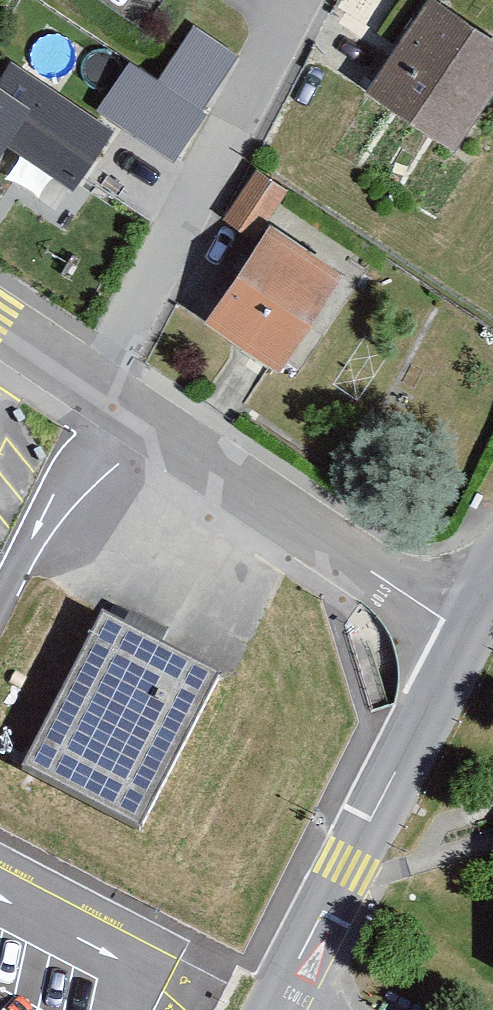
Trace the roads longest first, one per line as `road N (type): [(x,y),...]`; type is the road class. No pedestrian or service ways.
road 1 (residential): [(106,395),(304,0)]
road 2 (residential): [(470,640),(106,395)]
road 3 (tertiary): [(470,640),(280,1007)]
road 4 (residential): [(106,395),(0,324)]

